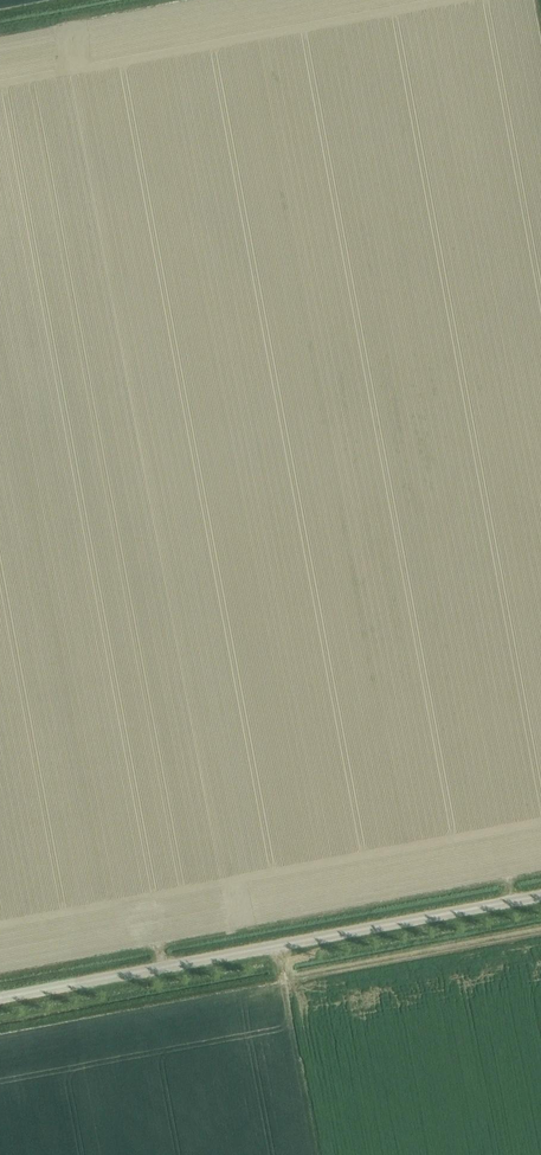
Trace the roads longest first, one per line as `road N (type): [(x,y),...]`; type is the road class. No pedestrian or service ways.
road 1 (unclassified): [(540,901),(0,998)]

